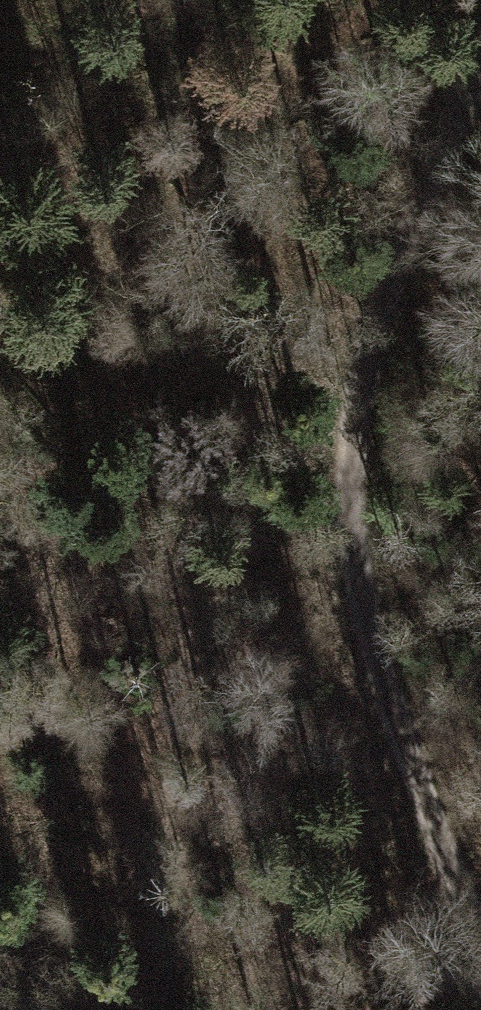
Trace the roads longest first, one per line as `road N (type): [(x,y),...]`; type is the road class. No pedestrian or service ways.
road 1 (track): [(480,57),(379,310),(353,426),(348,513),(362,609),(404,748),(480,959)]
road 2 (track): [(0,567),(23,469),(160,239),(363,0)]

